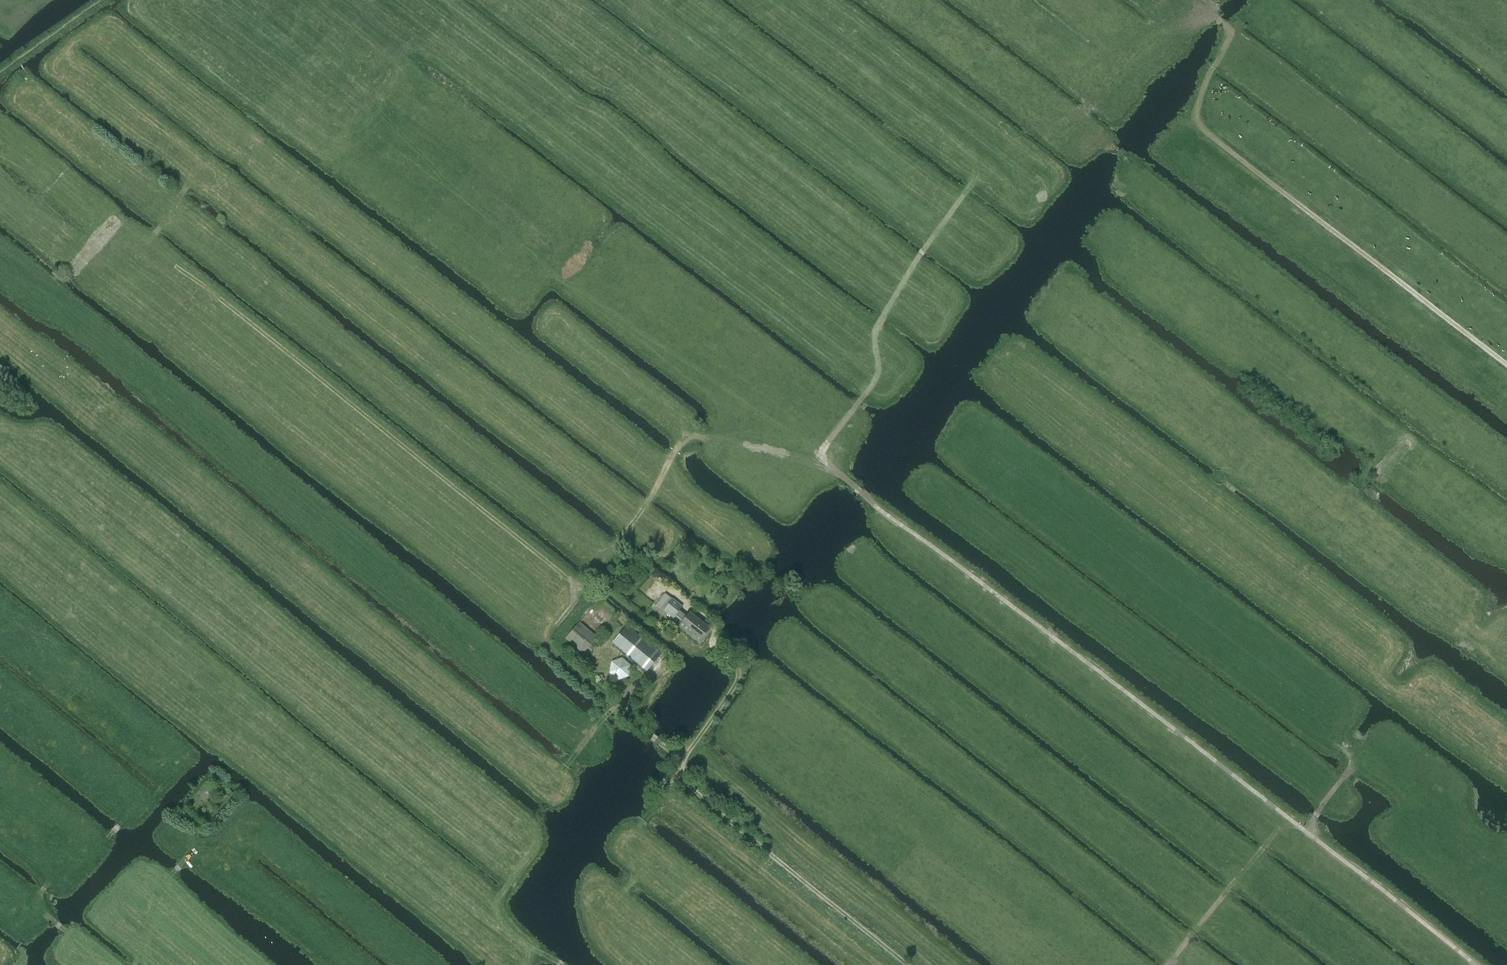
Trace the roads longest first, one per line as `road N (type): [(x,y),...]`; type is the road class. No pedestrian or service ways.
road 1 (track): [(980,172),(872,334),(879,373),(820,455),(823,462),(1472,964)]
road 2 (track): [(1506,362),(1203,131),(1198,101),(1245,16)]

